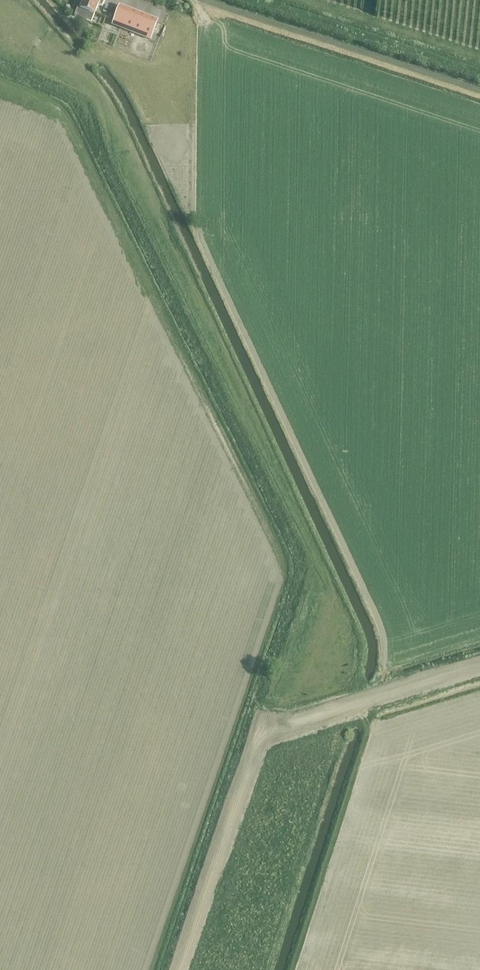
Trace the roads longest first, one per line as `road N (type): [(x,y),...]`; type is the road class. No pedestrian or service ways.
road 1 (track): [(479,667),(262,735),(174,969)]
road 2 (track): [(204,0),(479,91)]

